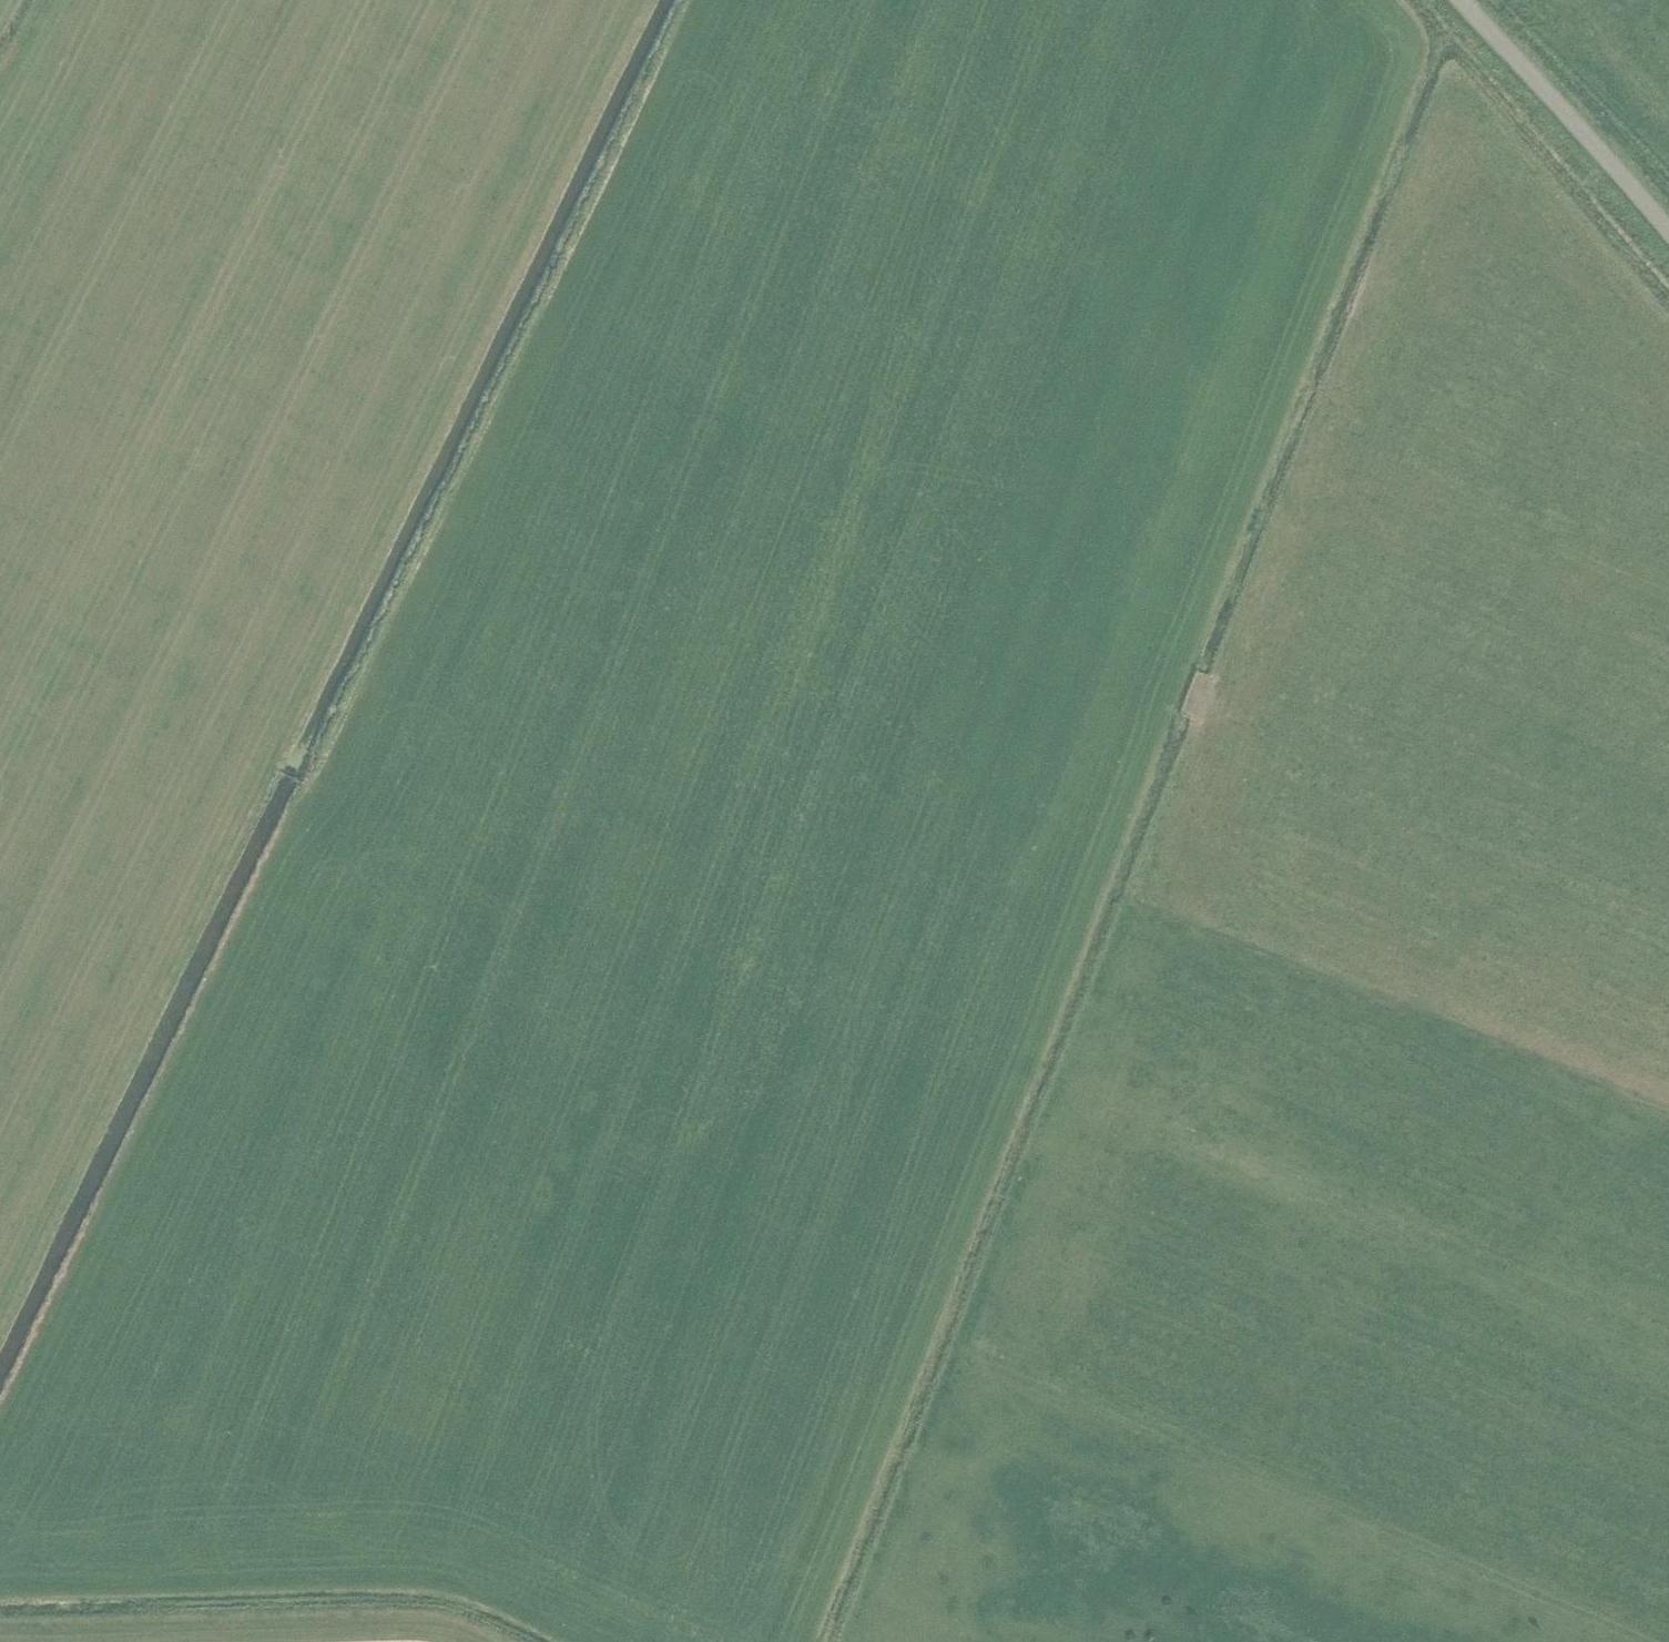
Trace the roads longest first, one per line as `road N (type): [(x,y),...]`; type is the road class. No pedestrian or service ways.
road 1 (tertiary): [(1668,231),(1459,0)]

